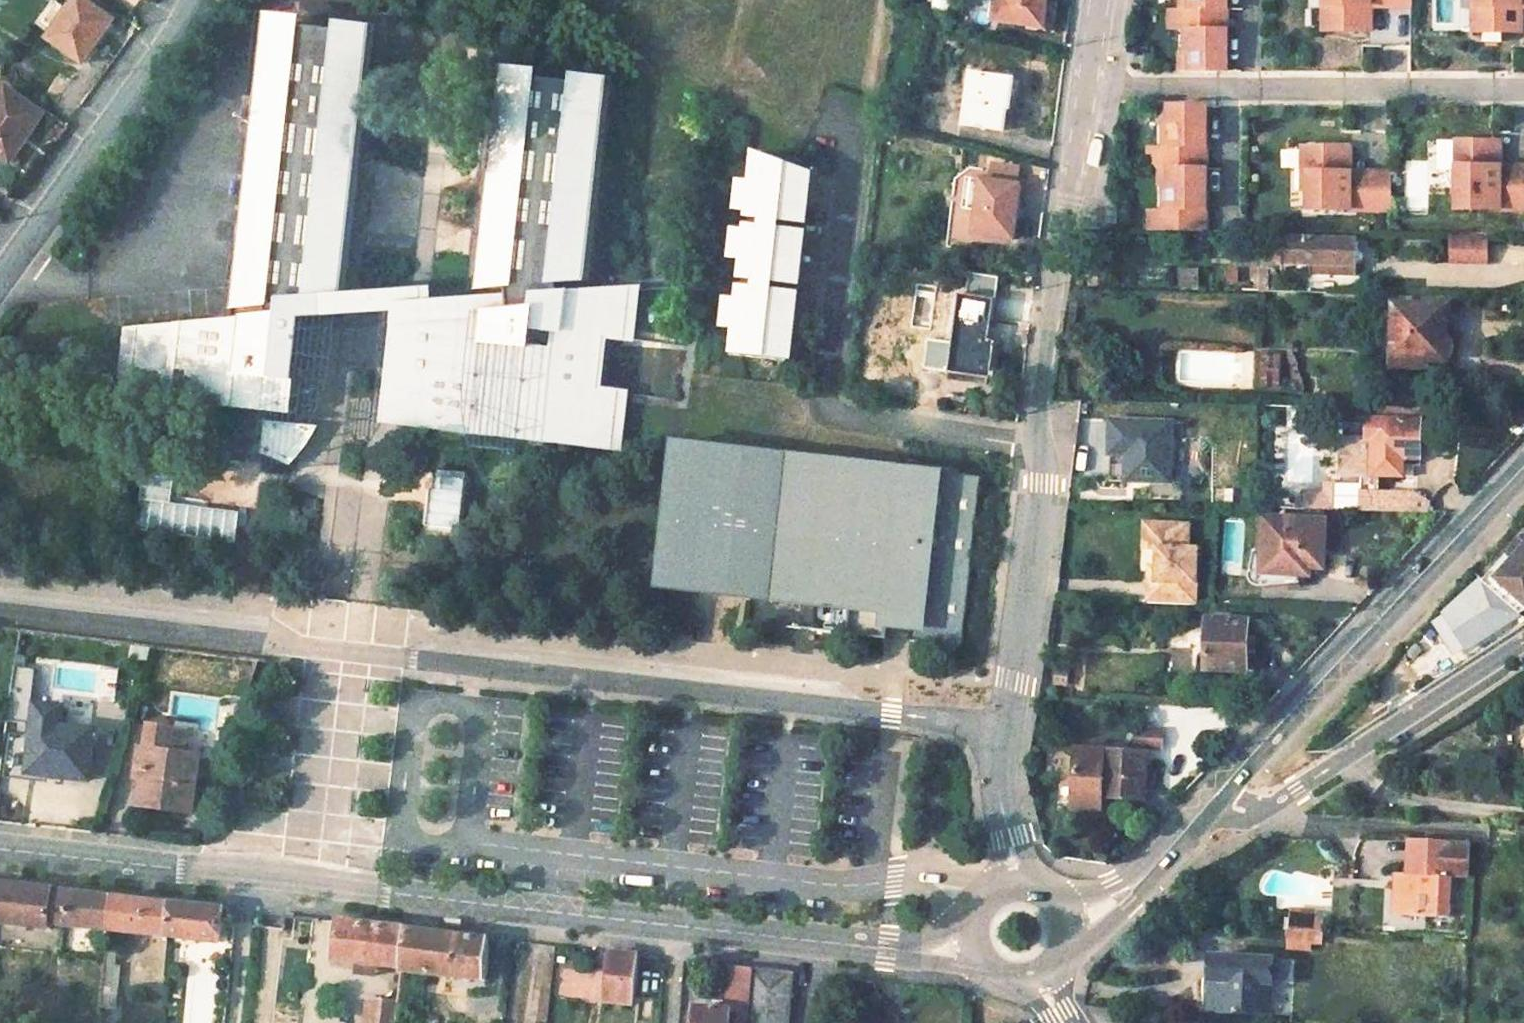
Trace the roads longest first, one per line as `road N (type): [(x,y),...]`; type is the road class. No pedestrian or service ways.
road 1 (secondary): [(0,848),(538,915),(979,949)]
road 2 (residential): [(855,135),(825,410),(1039,448)]
road 3 (secondary): [(1215,799),(1523,470)]
road 4 (unclassified): [(1039,448),(1044,487),(998,778),(1016,886)]
road 5 (residential): [(1081,91),(1523,91)]
road 6 (unclassified): [(1081,91),(1039,448)]
road 7 (residential): [(1215,799),(1261,810),(1523,644)]
road 8 (residential): [(0,264),(180,0)]
road 9 (secondary): [(1071,931),(1124,897),(1215,799)]

